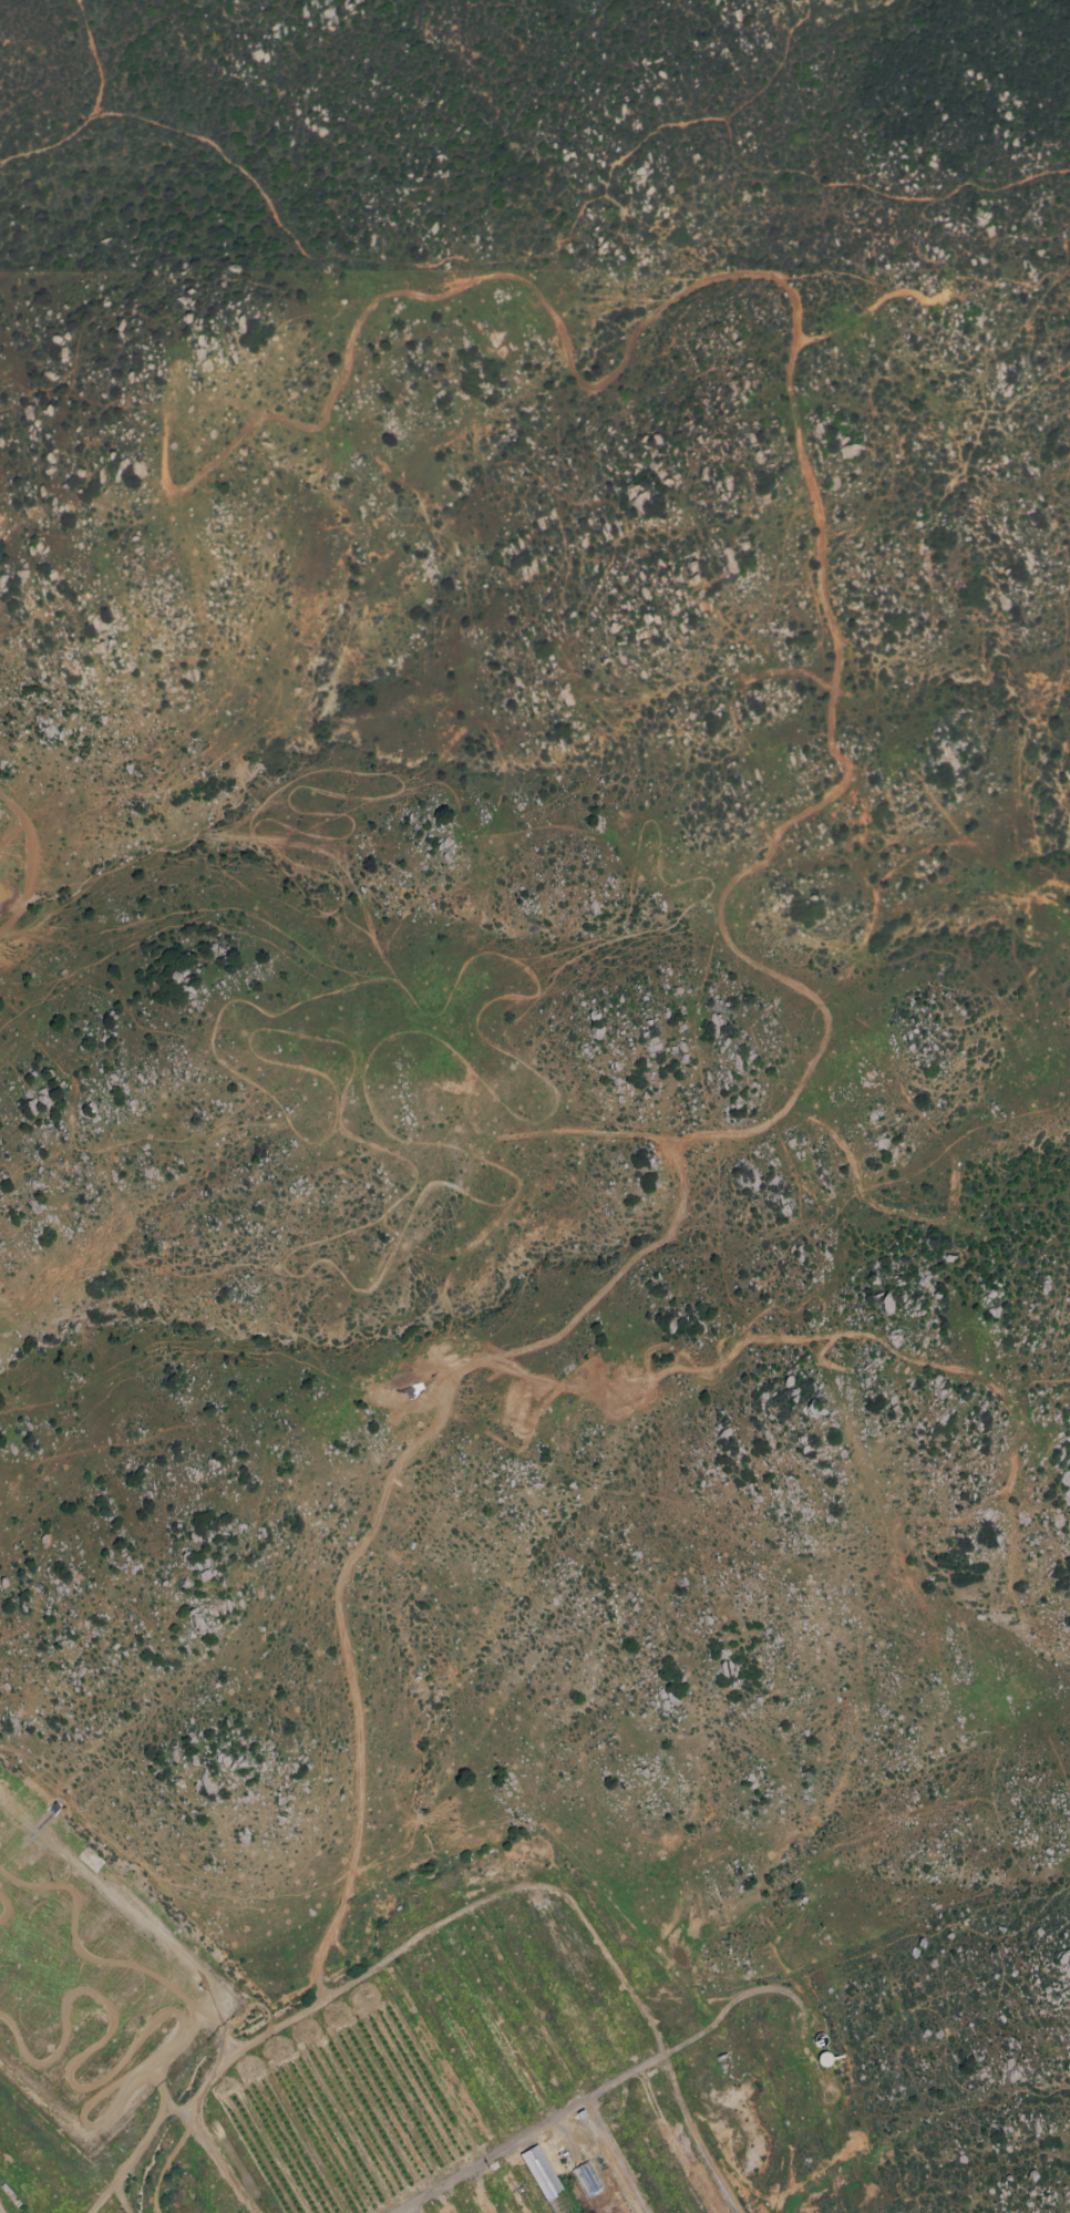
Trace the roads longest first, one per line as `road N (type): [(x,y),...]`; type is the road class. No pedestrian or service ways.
road 1 (residential): [(272,2212),(163,2103)]

